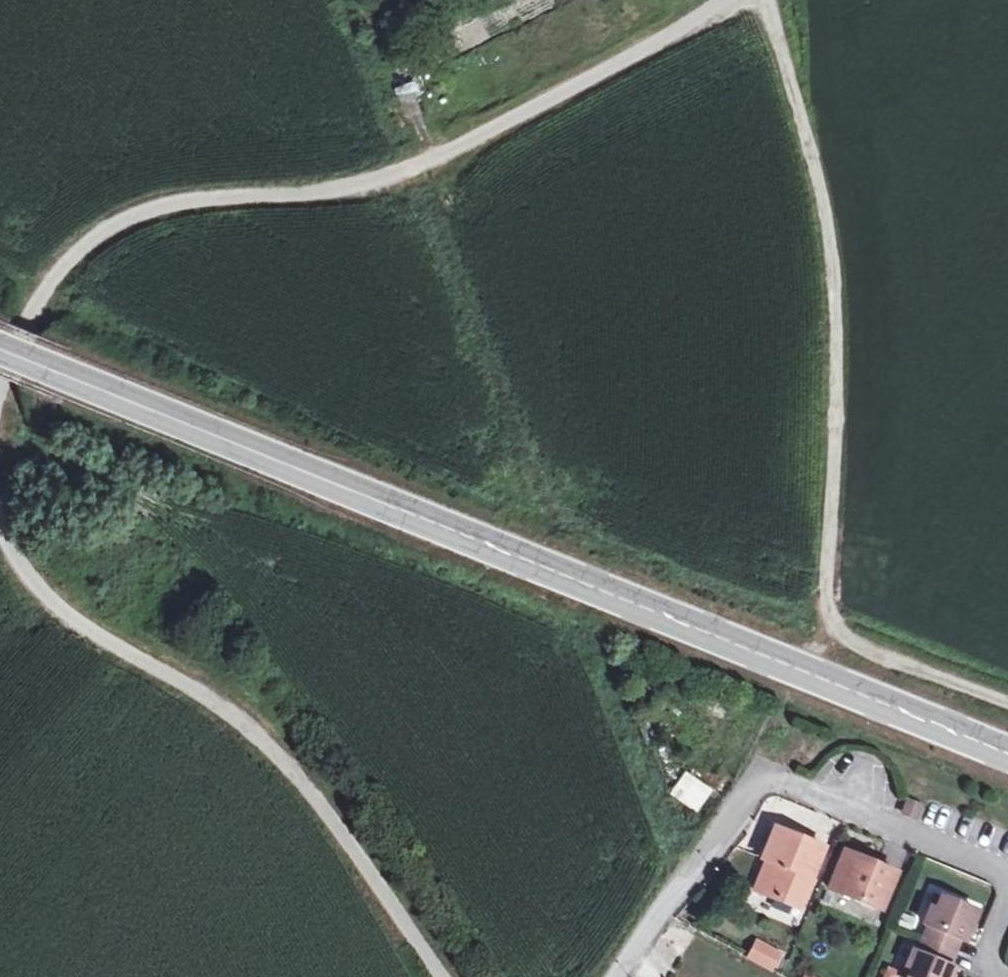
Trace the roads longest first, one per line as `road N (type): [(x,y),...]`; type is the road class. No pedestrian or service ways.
road 1 (secondary): [(0,345),(1007,752)]
road 2 (unclassified): [(0,394),(29,324),(74,267),(130,229),(176,214),(323,201),(400,184),(459,160),(721,0)]
road 3 (track): [(766,0),(830,241),(838,430),(829,612),(880,656),(1007,706)]
road 4 (unclassified): [(439,976),(283,758),(233,714),(63,602),(32,572),(0,495)]
road 5 (residential): [(621,976),(754,788),(781,782),(998,871),(1006,885),(988,976)]

